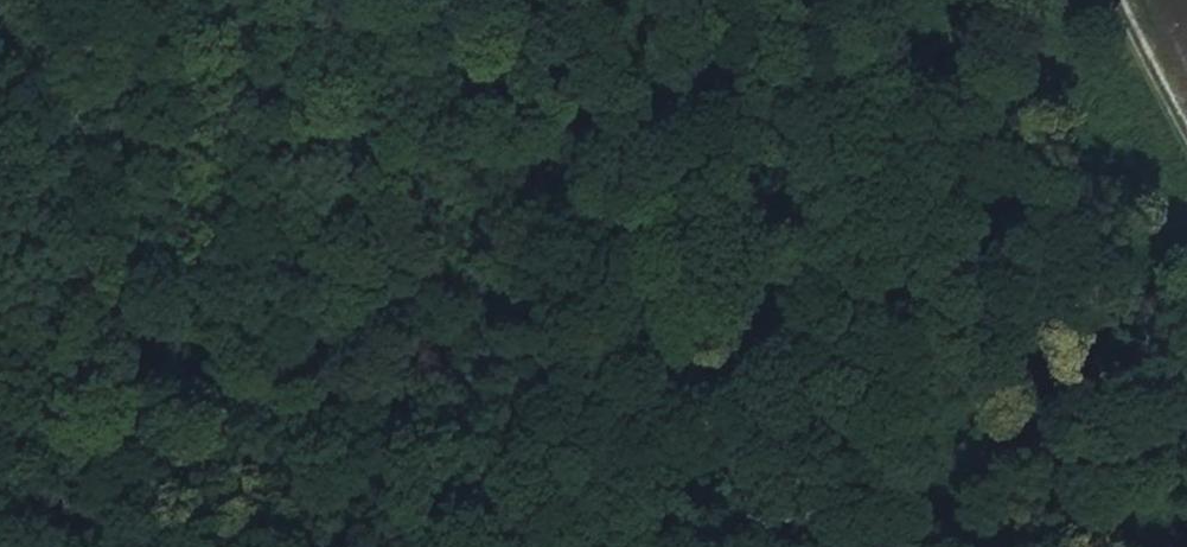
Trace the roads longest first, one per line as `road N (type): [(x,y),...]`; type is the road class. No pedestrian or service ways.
road 1 (track): [(10,0),(13,546)]

